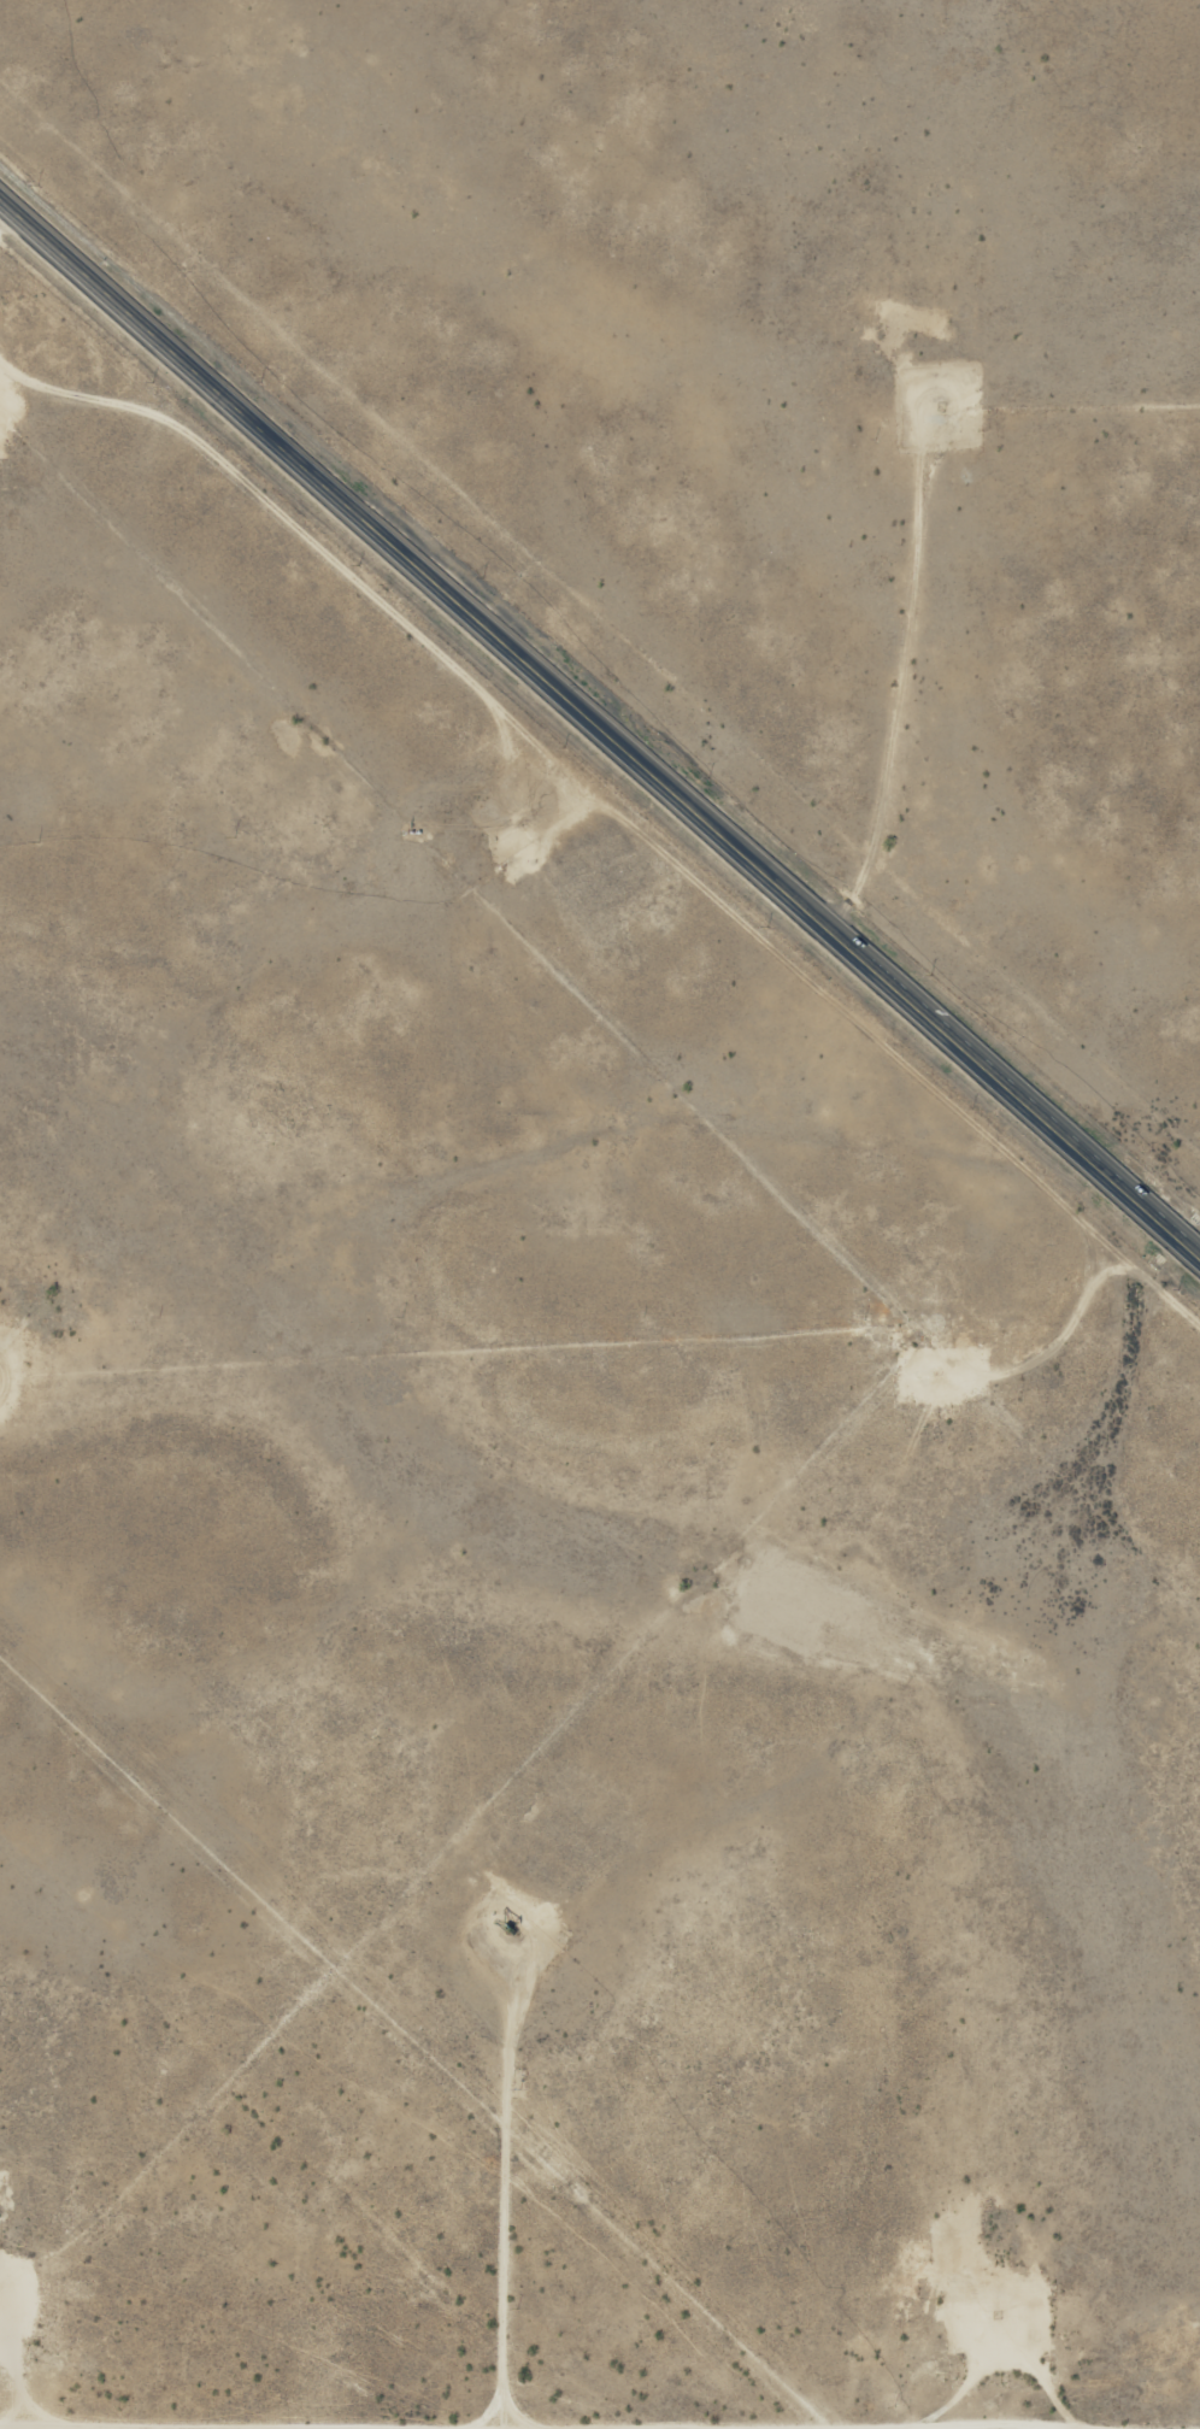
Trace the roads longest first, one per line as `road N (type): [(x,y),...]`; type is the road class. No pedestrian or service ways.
road 1 (primary): [(1199,1266),(1084,1154),(0,196)]

